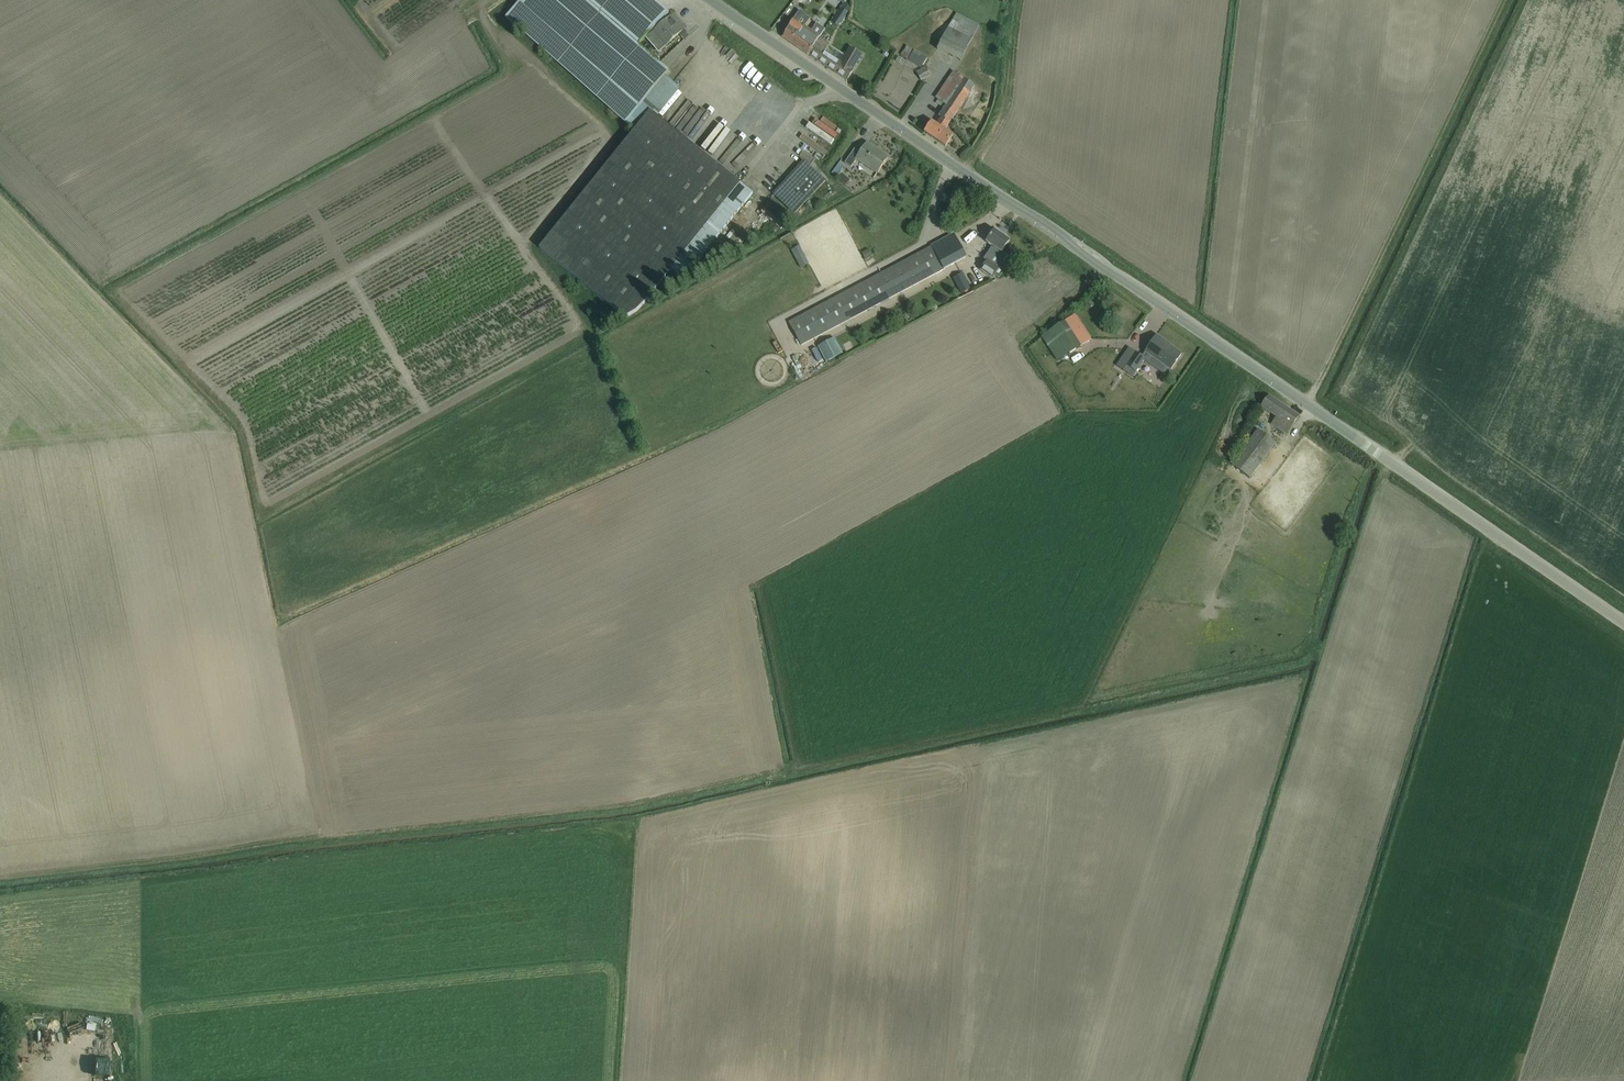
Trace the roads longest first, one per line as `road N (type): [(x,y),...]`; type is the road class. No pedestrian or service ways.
road 1 (unclassified): [(1623,622),(714,0)]

